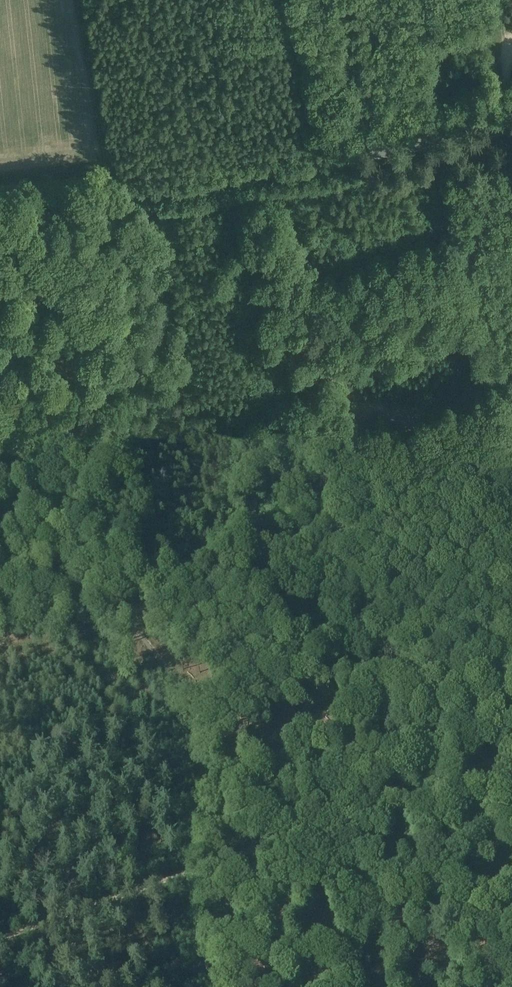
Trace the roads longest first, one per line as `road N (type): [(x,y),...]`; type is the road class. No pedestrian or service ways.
road 1 (tertiary): [(0,211),(214,185),(511,127)]
road 2 (track): [(252,854),(511,757)]
road 3 (track): [(511,386),(436,163)]
road 4 (track): [(118,198),(84,0)]

